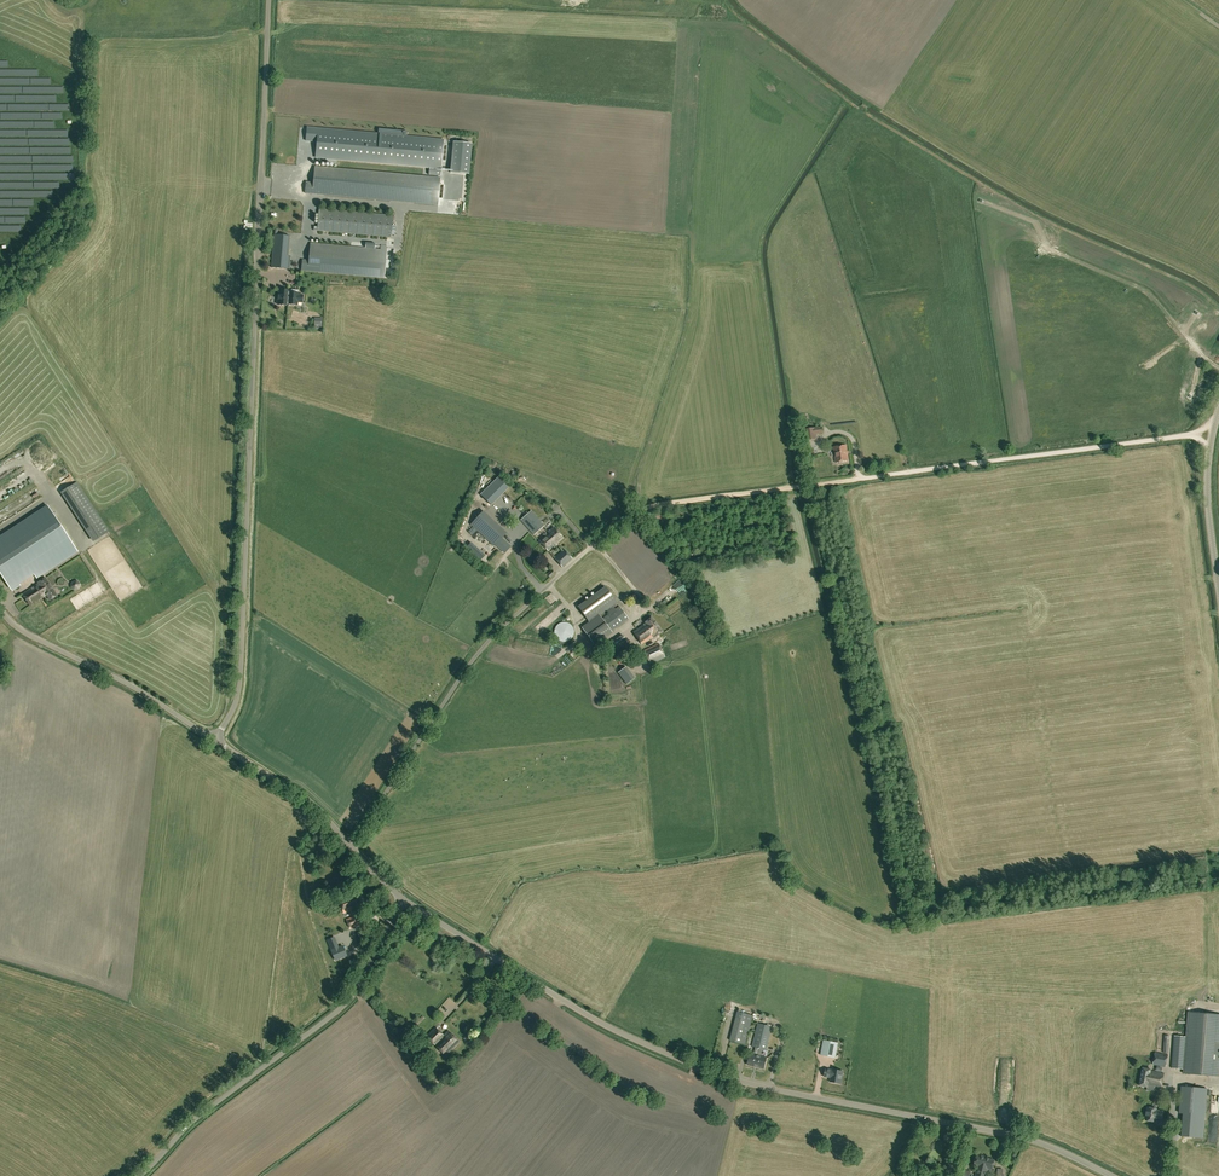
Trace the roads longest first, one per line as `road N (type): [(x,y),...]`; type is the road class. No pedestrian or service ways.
road 1 (unclassified): [(1109,1175),(1019,1137),(695,1065),(590,1016),(403,899)]
road 2 (unclassified): [(216,741),(233,711),(241,670),(270,0)]
road 3 (track): [(593,546),(634,513),(658,505),(1213,432)]
road 4 (unclassified): [(141,1175),(192,1123),(344,1006),(403,899)]
road 5 (unclassified): [(216,741),(122,680),(24,632),(0,607)]
road 6 (unclassified): [(403,899),(317,809),(216,741)]
road 7 (tertiary): [(1218,583),(1208,478),(1218,412)]

